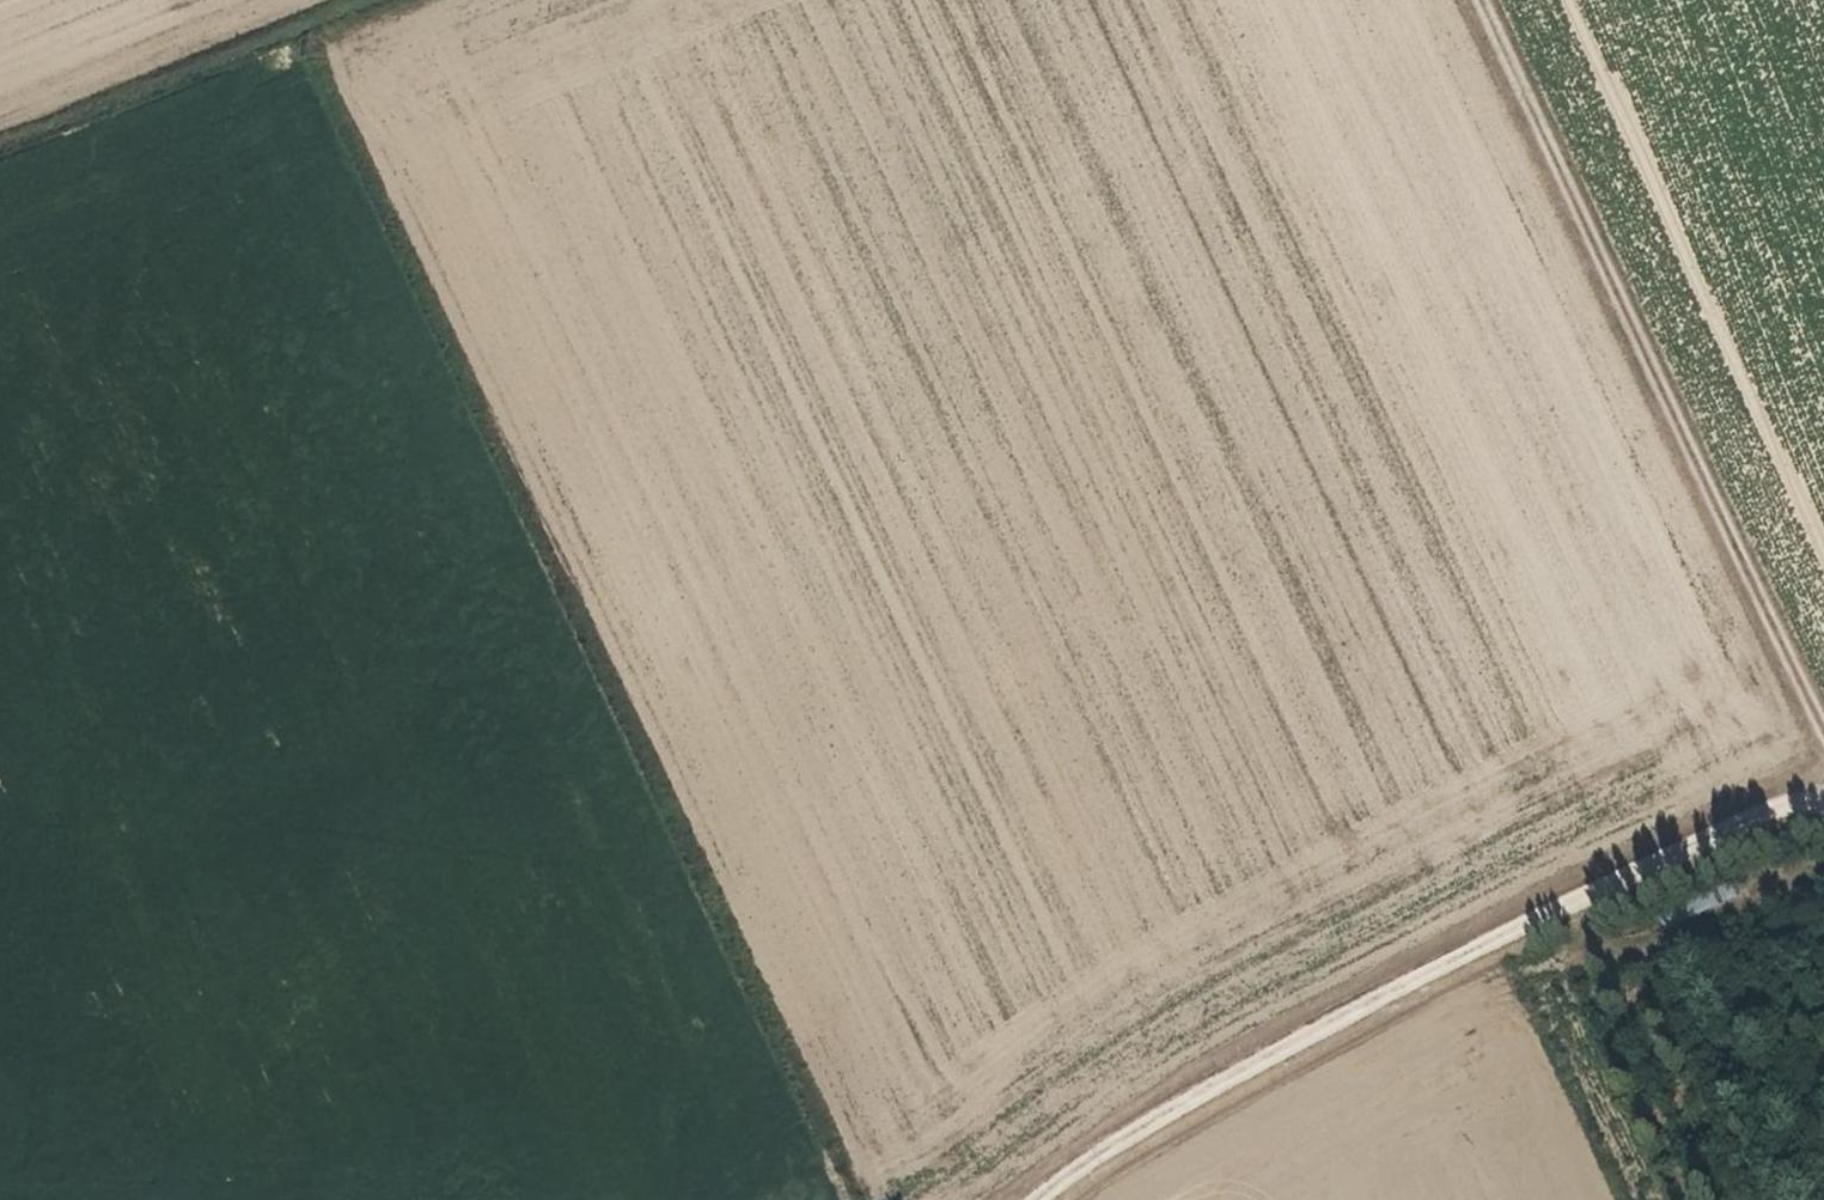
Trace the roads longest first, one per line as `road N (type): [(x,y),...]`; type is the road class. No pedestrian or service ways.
road 1 (track): [(1032,1199),(1149,1116),(1493,932),(1823,787)]
road 2 (track): [(1823,737),(1481,0)]

